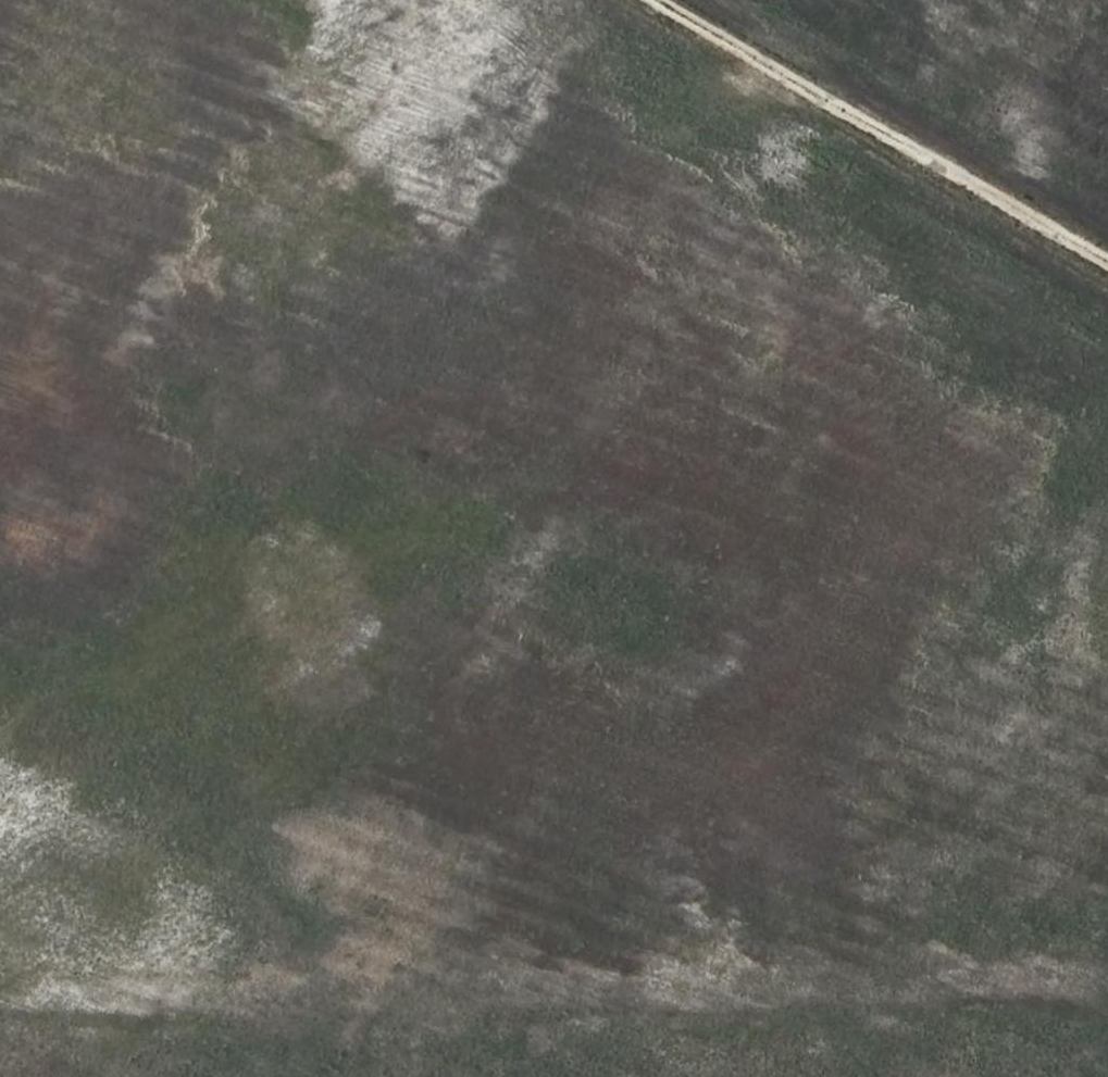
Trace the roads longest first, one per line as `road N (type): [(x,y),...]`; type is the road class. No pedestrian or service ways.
road 1 (track): [(0,981),(1107,967)]
road 2 (track): [(673,0),(1107,247)]

